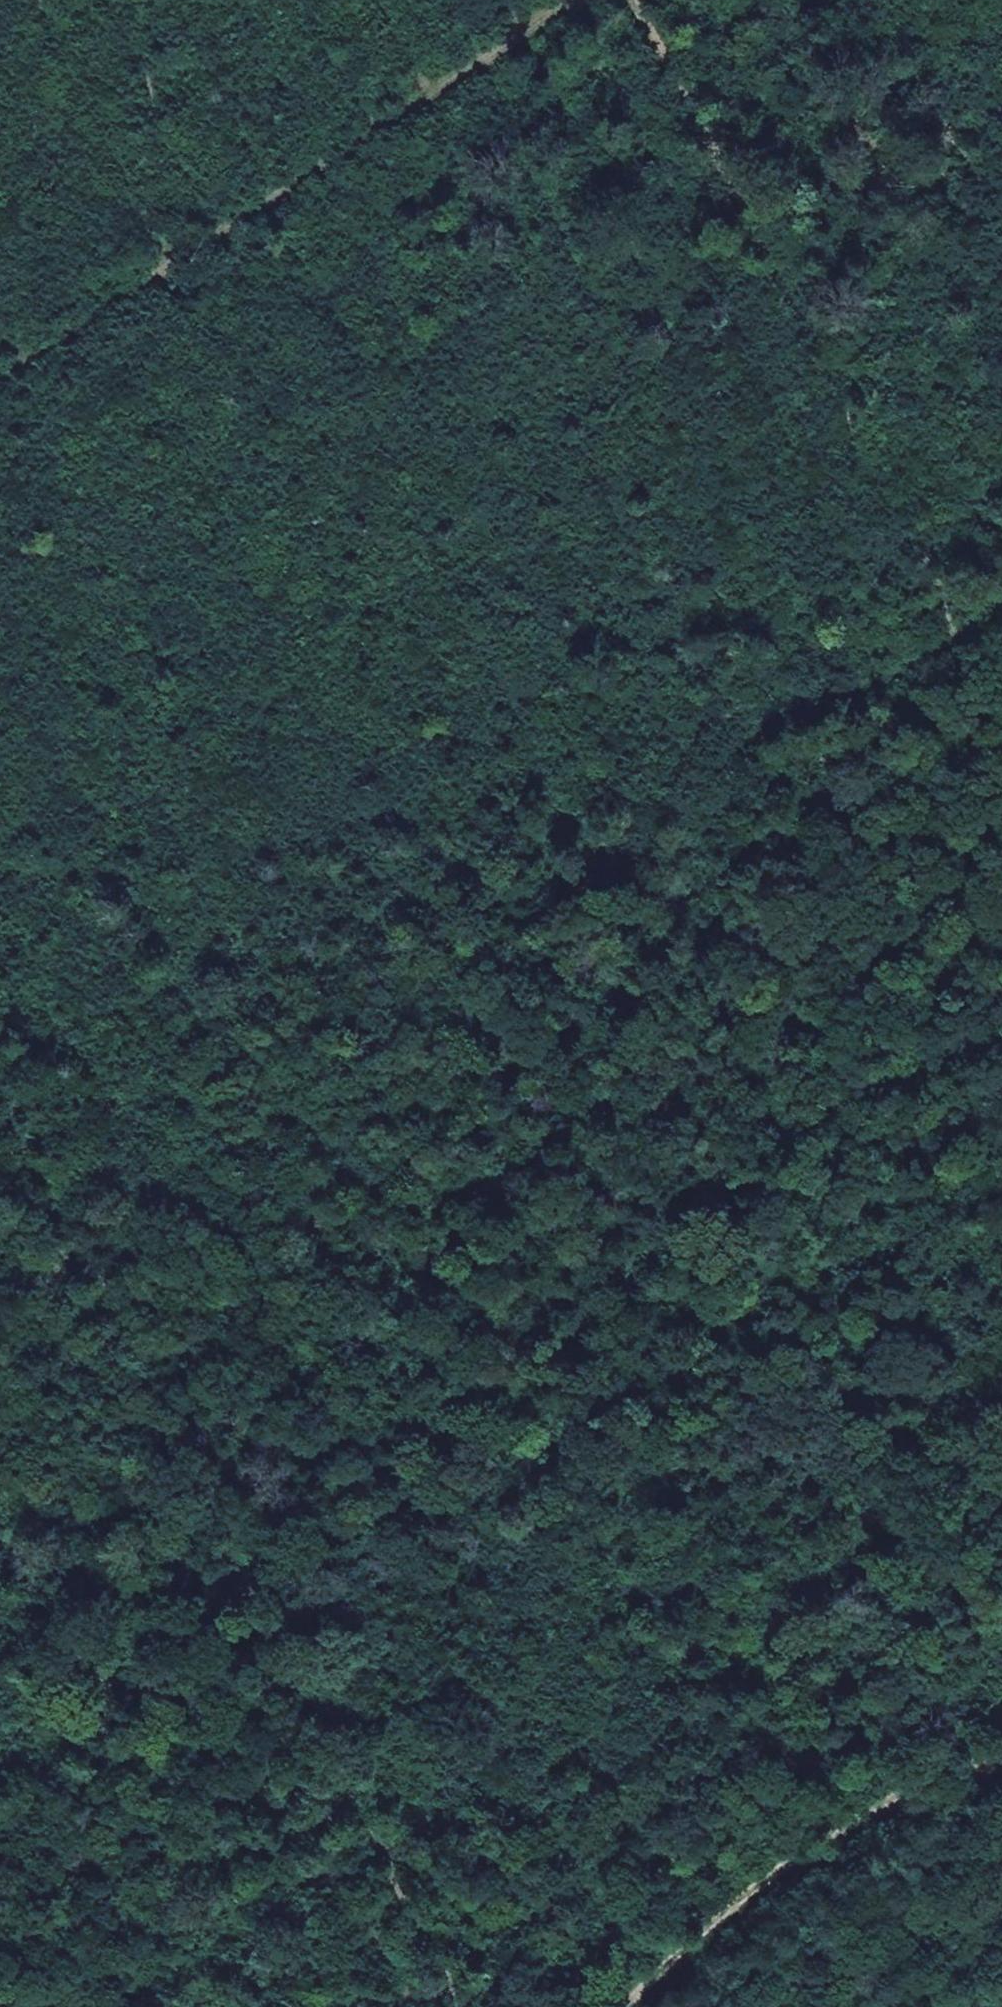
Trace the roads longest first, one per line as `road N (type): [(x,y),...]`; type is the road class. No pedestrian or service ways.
road 1 (track): [(428,2006),(0,1147)]
road 2 (track): [(1001,703),(629,0)]
road 3 (track): [(0,377),(577,0)]
road 4 (track): [(1001,1764),(823,1869),(655,2006)]

